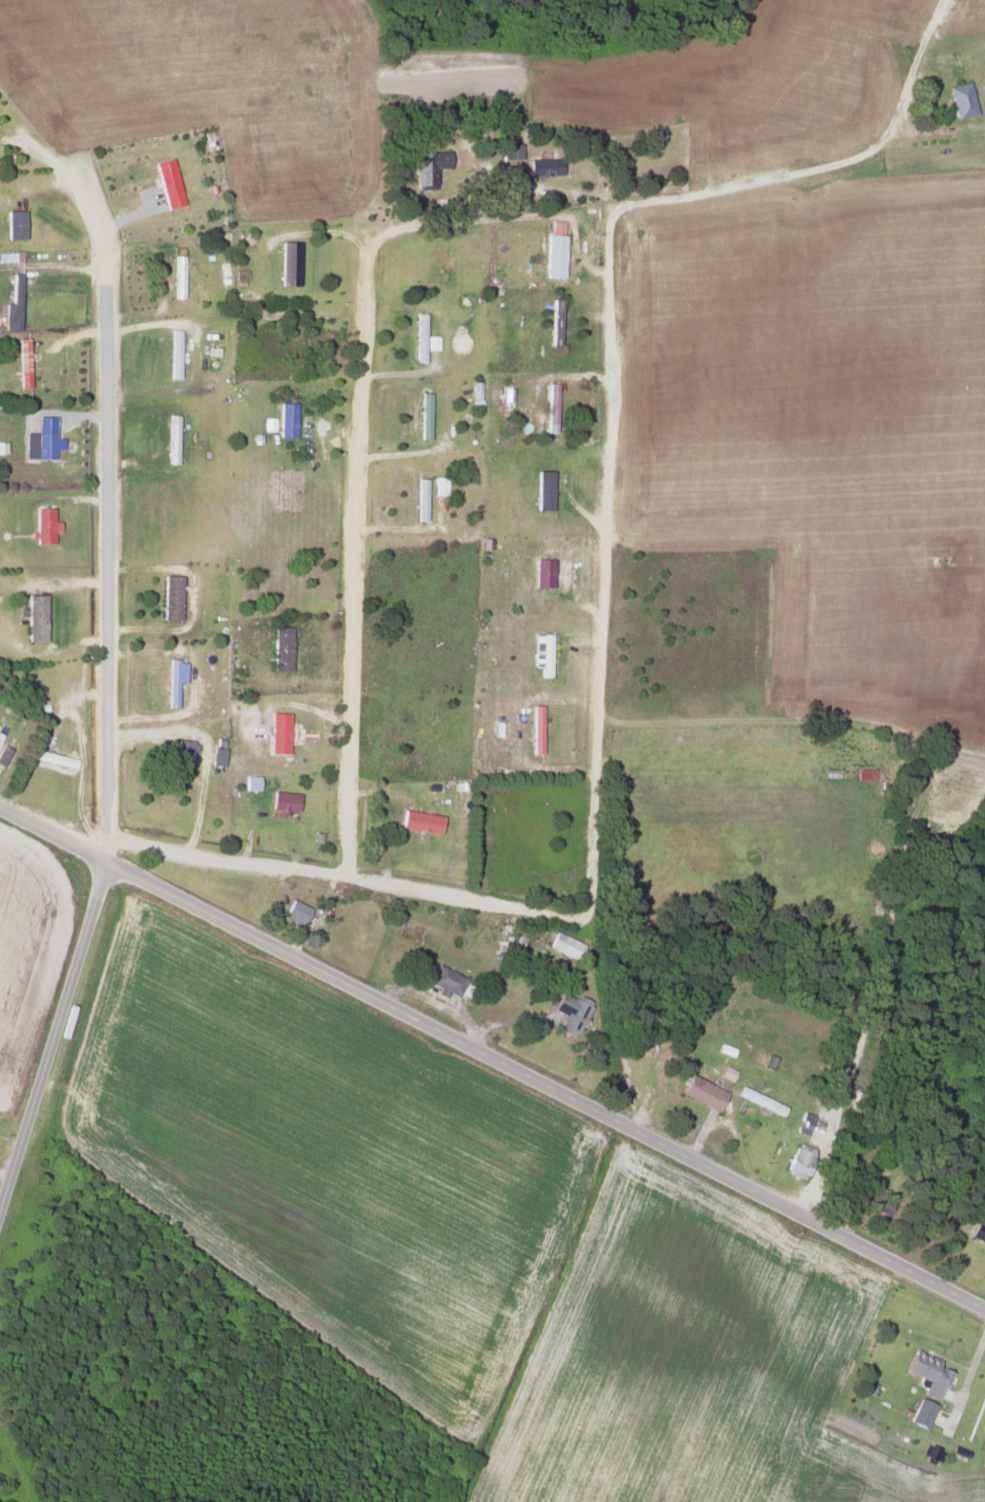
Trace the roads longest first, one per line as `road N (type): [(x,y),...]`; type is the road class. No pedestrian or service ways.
road 1 (secondary): [(984,1311),(0,810)]
road 2 (residential): [(878,157),(612,212),(595,869),(584,918)]
road 3 (residential): [(113,840),(104,264),(92,217),(62,174)]
road 4 (residential): [(344,873),(362,231)]
road 5 (residential): [(104,862),(113,840),(584,918)]
road 6 (residential): [(0,1219),(104,862)]
road 7 (residential): [(948,0),(878,157)]

